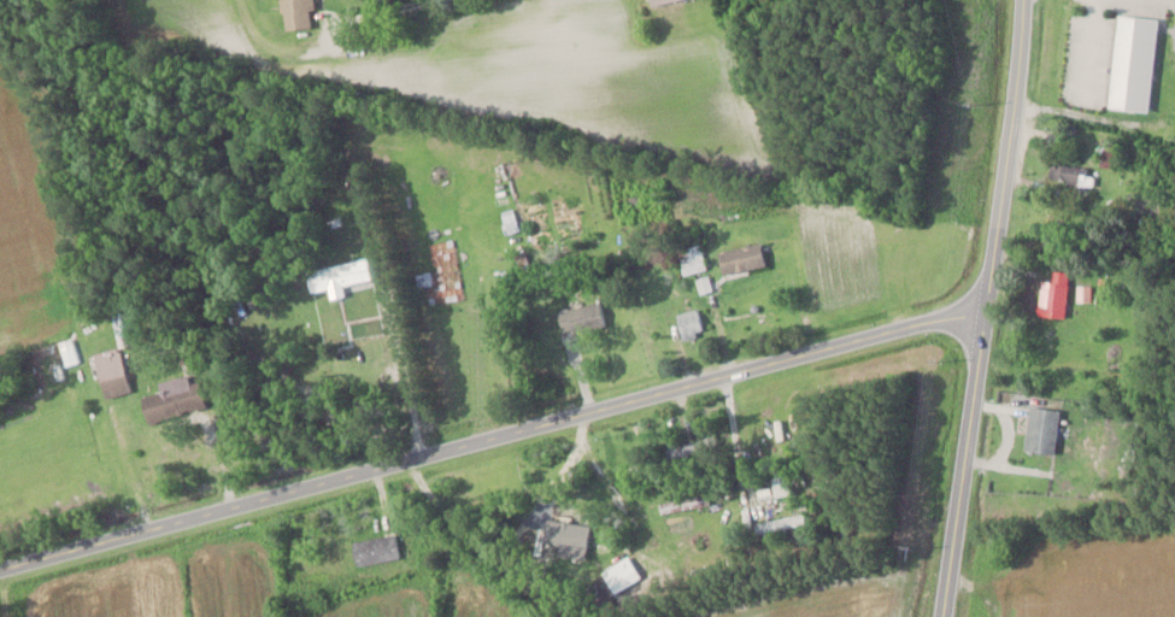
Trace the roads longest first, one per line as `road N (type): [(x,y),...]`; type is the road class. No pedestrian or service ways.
road 1 (residential): [(0,570),(986,306)]
road 2 (tertiary): [(942,616),(1023,0)]
road 3 (residential): [(539,0),(345,35),(345,0)]

